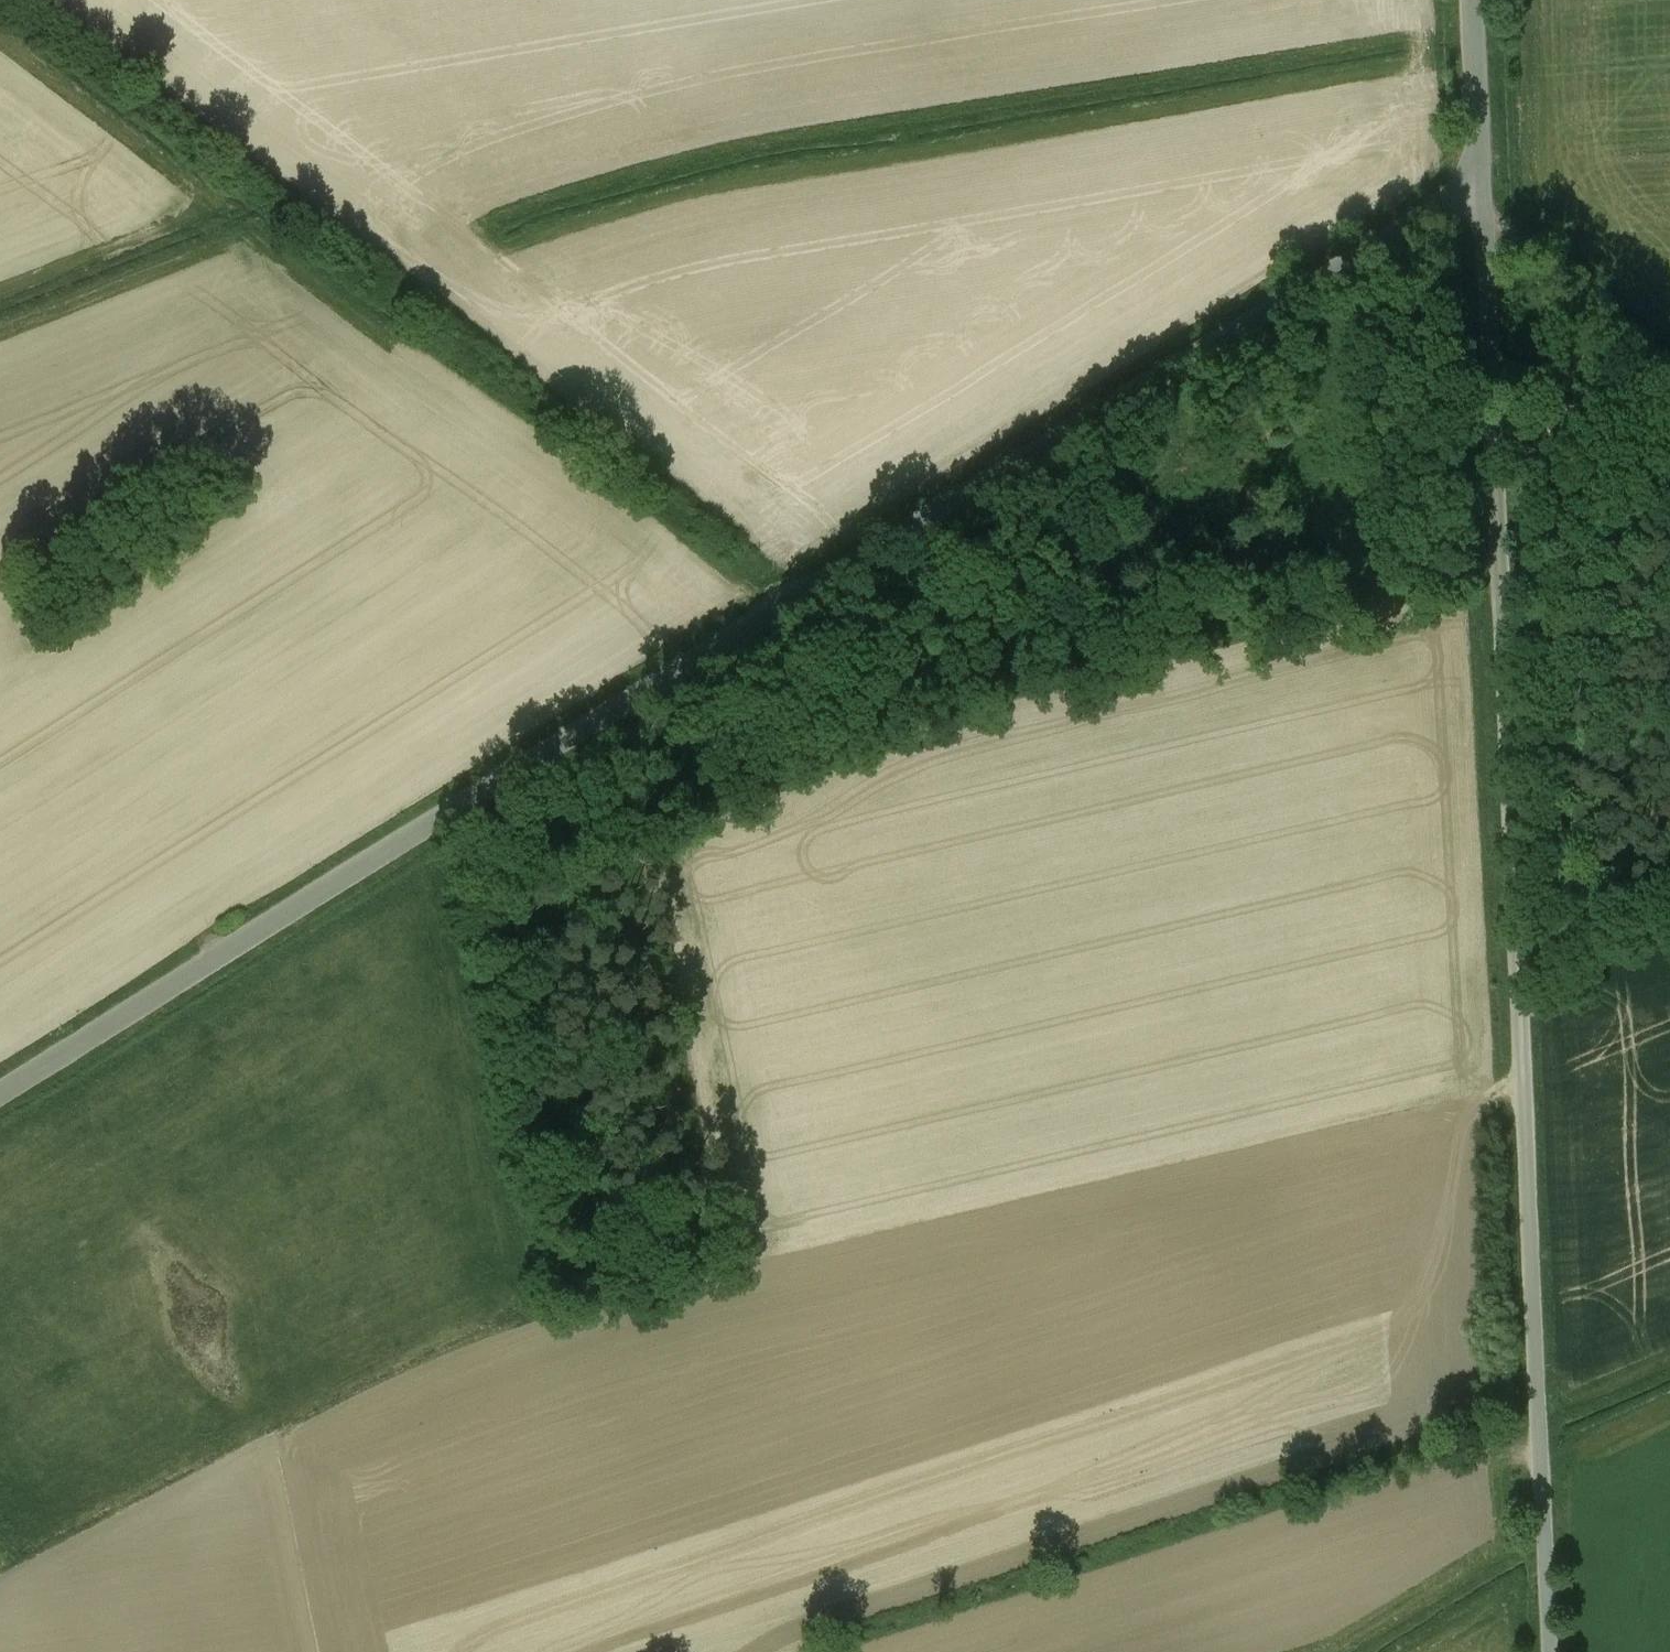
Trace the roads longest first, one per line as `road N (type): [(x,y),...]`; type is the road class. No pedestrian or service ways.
road 1 (unclassified): [(0,1094),(1449,197),(1485,195)]
road 2 (unclassified): [(1485,195),(1550,1651)]
road 3 (track): [(1669,368),(1485,195)]
road 4 (unclassified): [(1473,0),(1485,195)]

